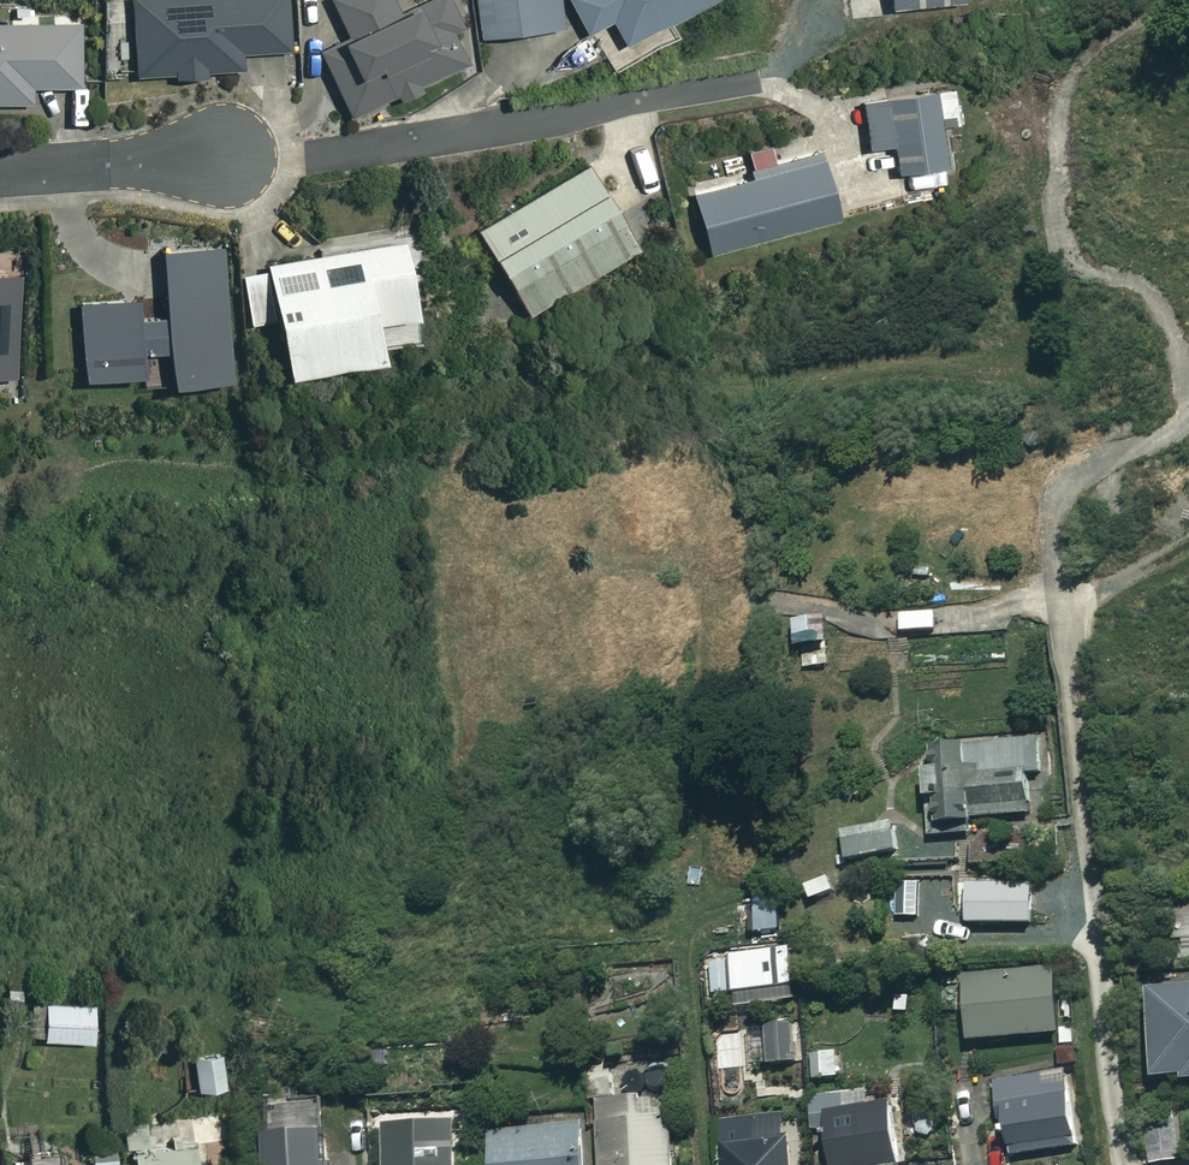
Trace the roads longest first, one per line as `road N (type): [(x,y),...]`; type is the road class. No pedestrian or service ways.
road 1 (residential): [(0,170),(354,150),(759,79)]

